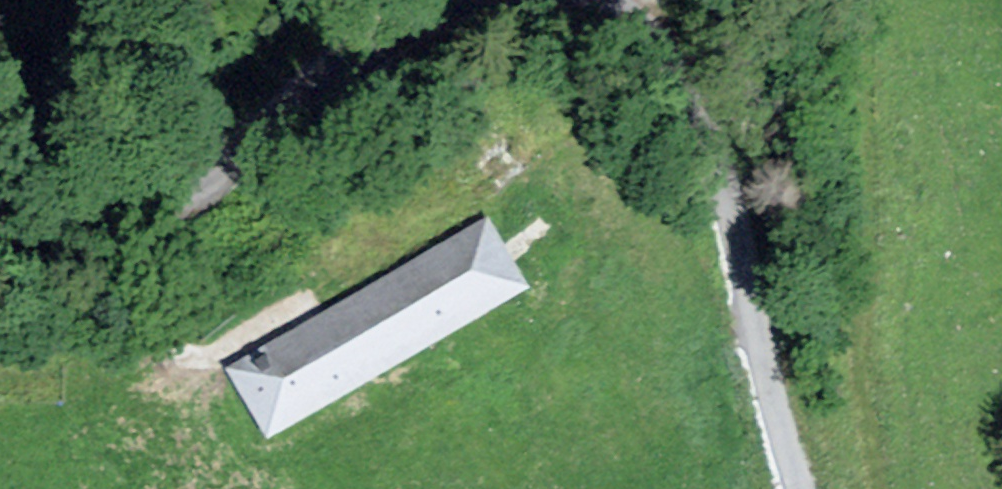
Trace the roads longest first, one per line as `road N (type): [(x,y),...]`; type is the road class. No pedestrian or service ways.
road 1 (unclassified): [(487,0),(302,149),(231,189),(153,224),(0,260)]
road 2 (unclassified): [(800,488),(719,130),(684,58),(627,0)]
road 3 (track): [(0,382),(173,372),(469,202)]
road 4 (track): [(877,488),(859,339),(866,246),(862,0)]

